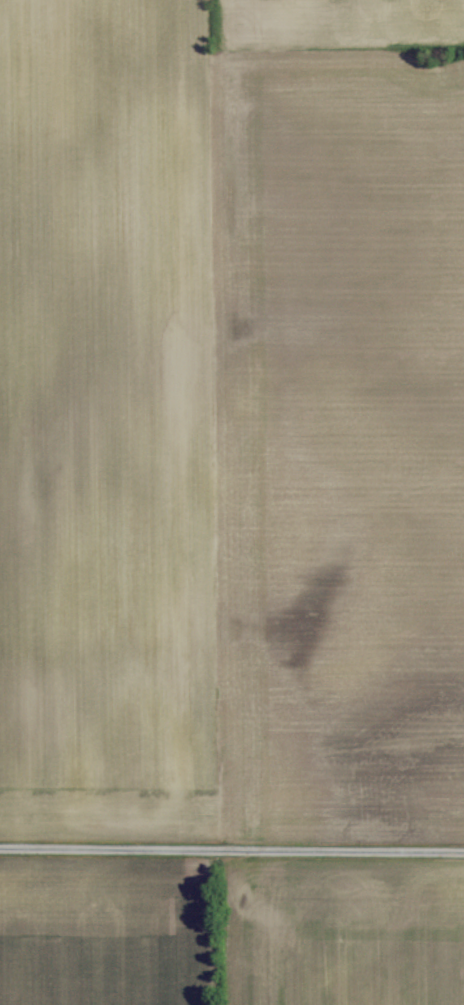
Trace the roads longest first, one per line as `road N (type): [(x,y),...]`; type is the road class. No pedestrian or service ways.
road 1 (residential): [(463,852),(0,847)]

